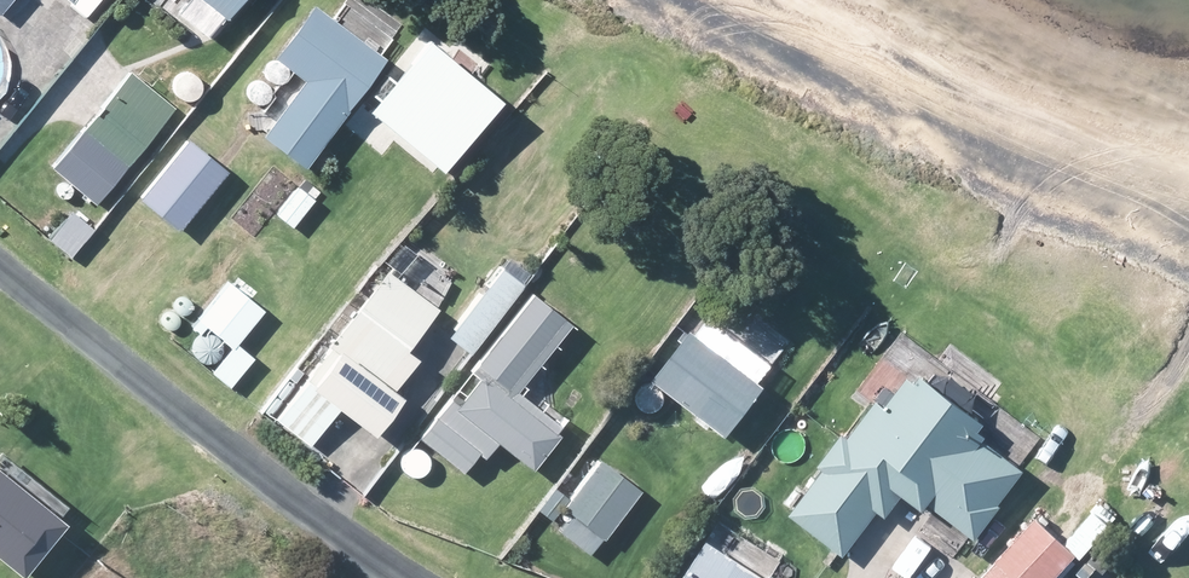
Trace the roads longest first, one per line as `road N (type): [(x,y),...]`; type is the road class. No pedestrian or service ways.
road 1 (unclassified): [(0,264),(407,577)]

